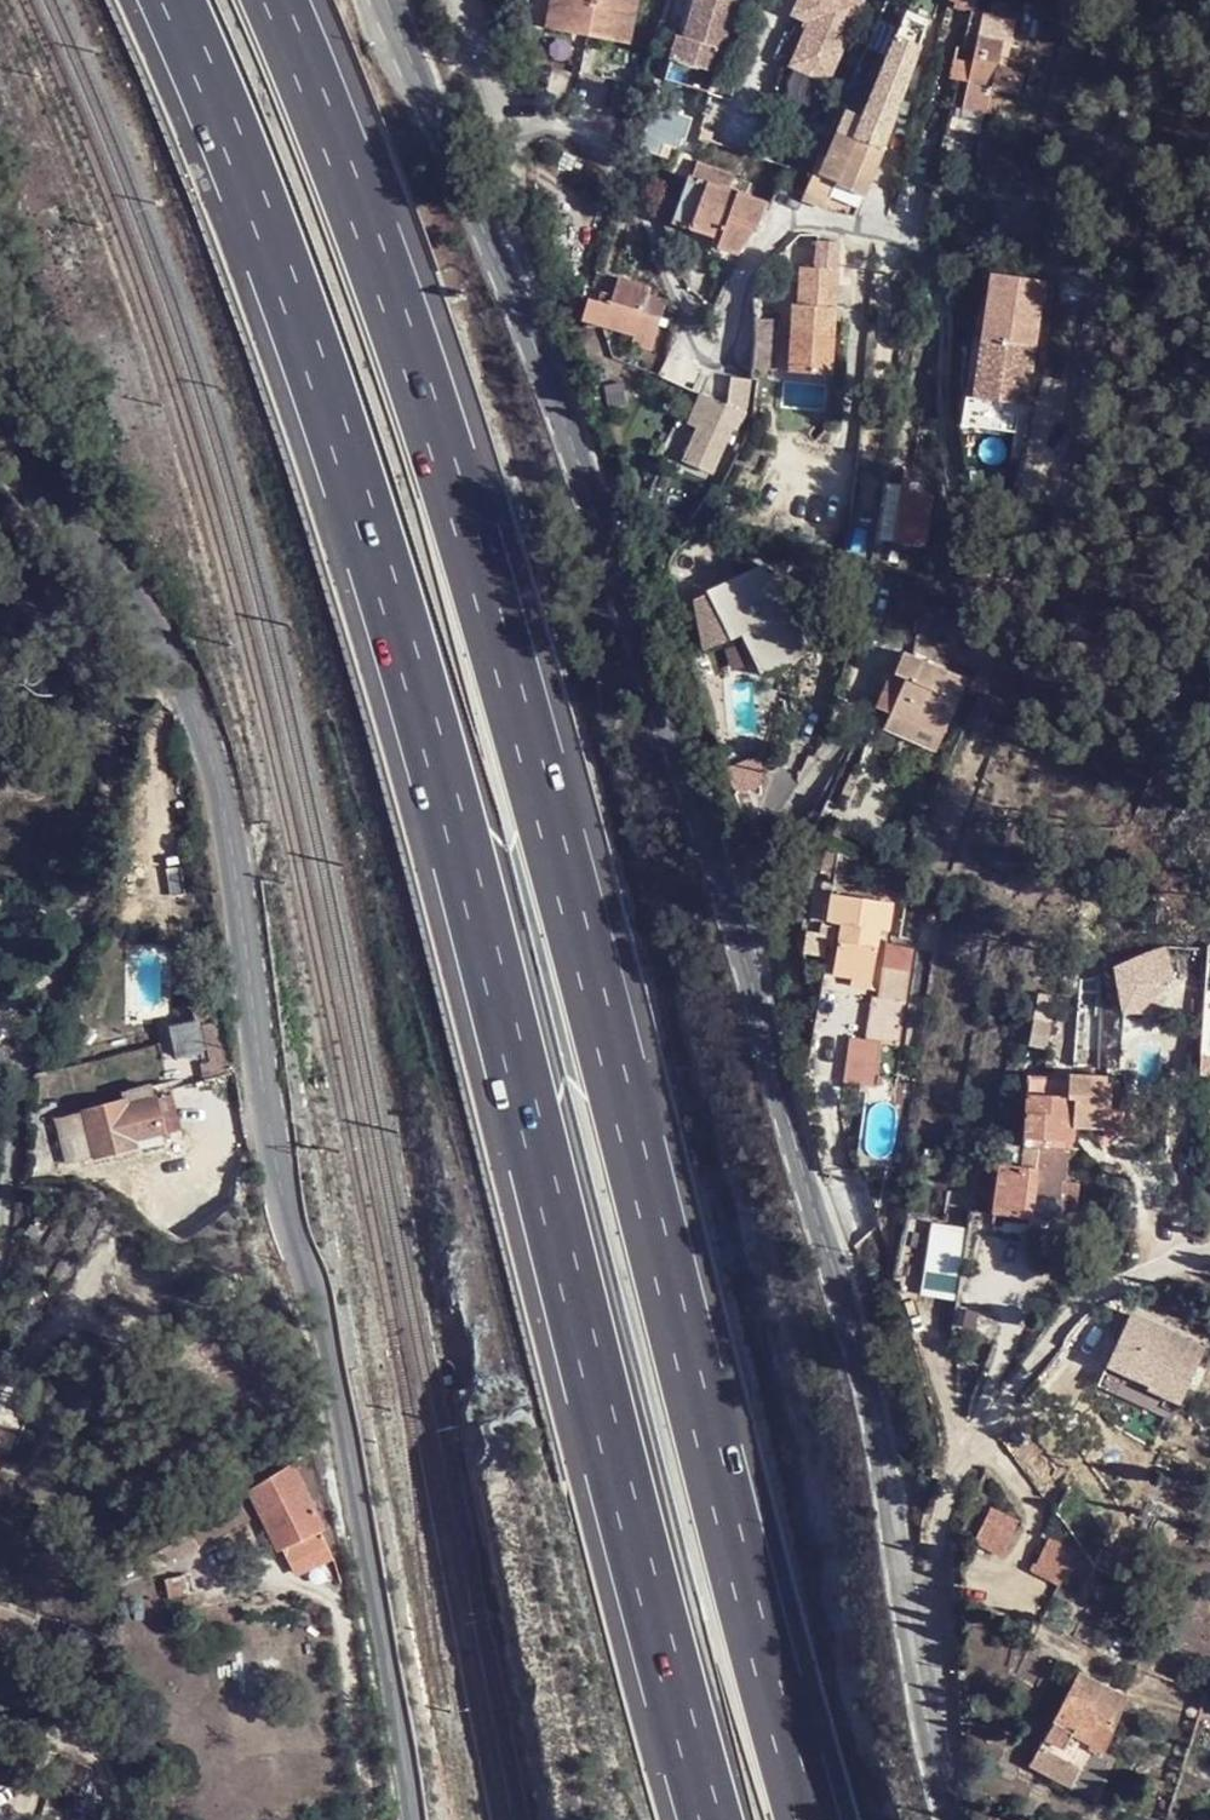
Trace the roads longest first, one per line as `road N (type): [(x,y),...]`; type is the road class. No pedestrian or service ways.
road 1 (motorway): [(170,0),(319,383),(471,881),(651,1647),(704,1819)]
road 2 (motorway): [(809,1819),(472,553),(409,349),(274,0)]
road 3 (residential): [(964,1819),(892,1446),(761,923),(519,323)]
road 4 (tertiary): [(183,682),(235,857),(271,1169),(321,1317),(412,1819)]
road 5 (residential): [(501,119),(551,119),(620,161),(640,190),(687,337),(698,349),(722,347),(744,283),(770,245),(795,227),(835,222),(913,243)]
road 6 (residential): [(0,903),(71,922),(94,912),(127,726),(137,708),(183,682)]
road 7 (residential): [(519,323),(388,0)]
road 8 (tertiary): [(0,426),(160,632),(183,682)]
road 9 (residential): [(519,323),(524,266),(501,119)]

